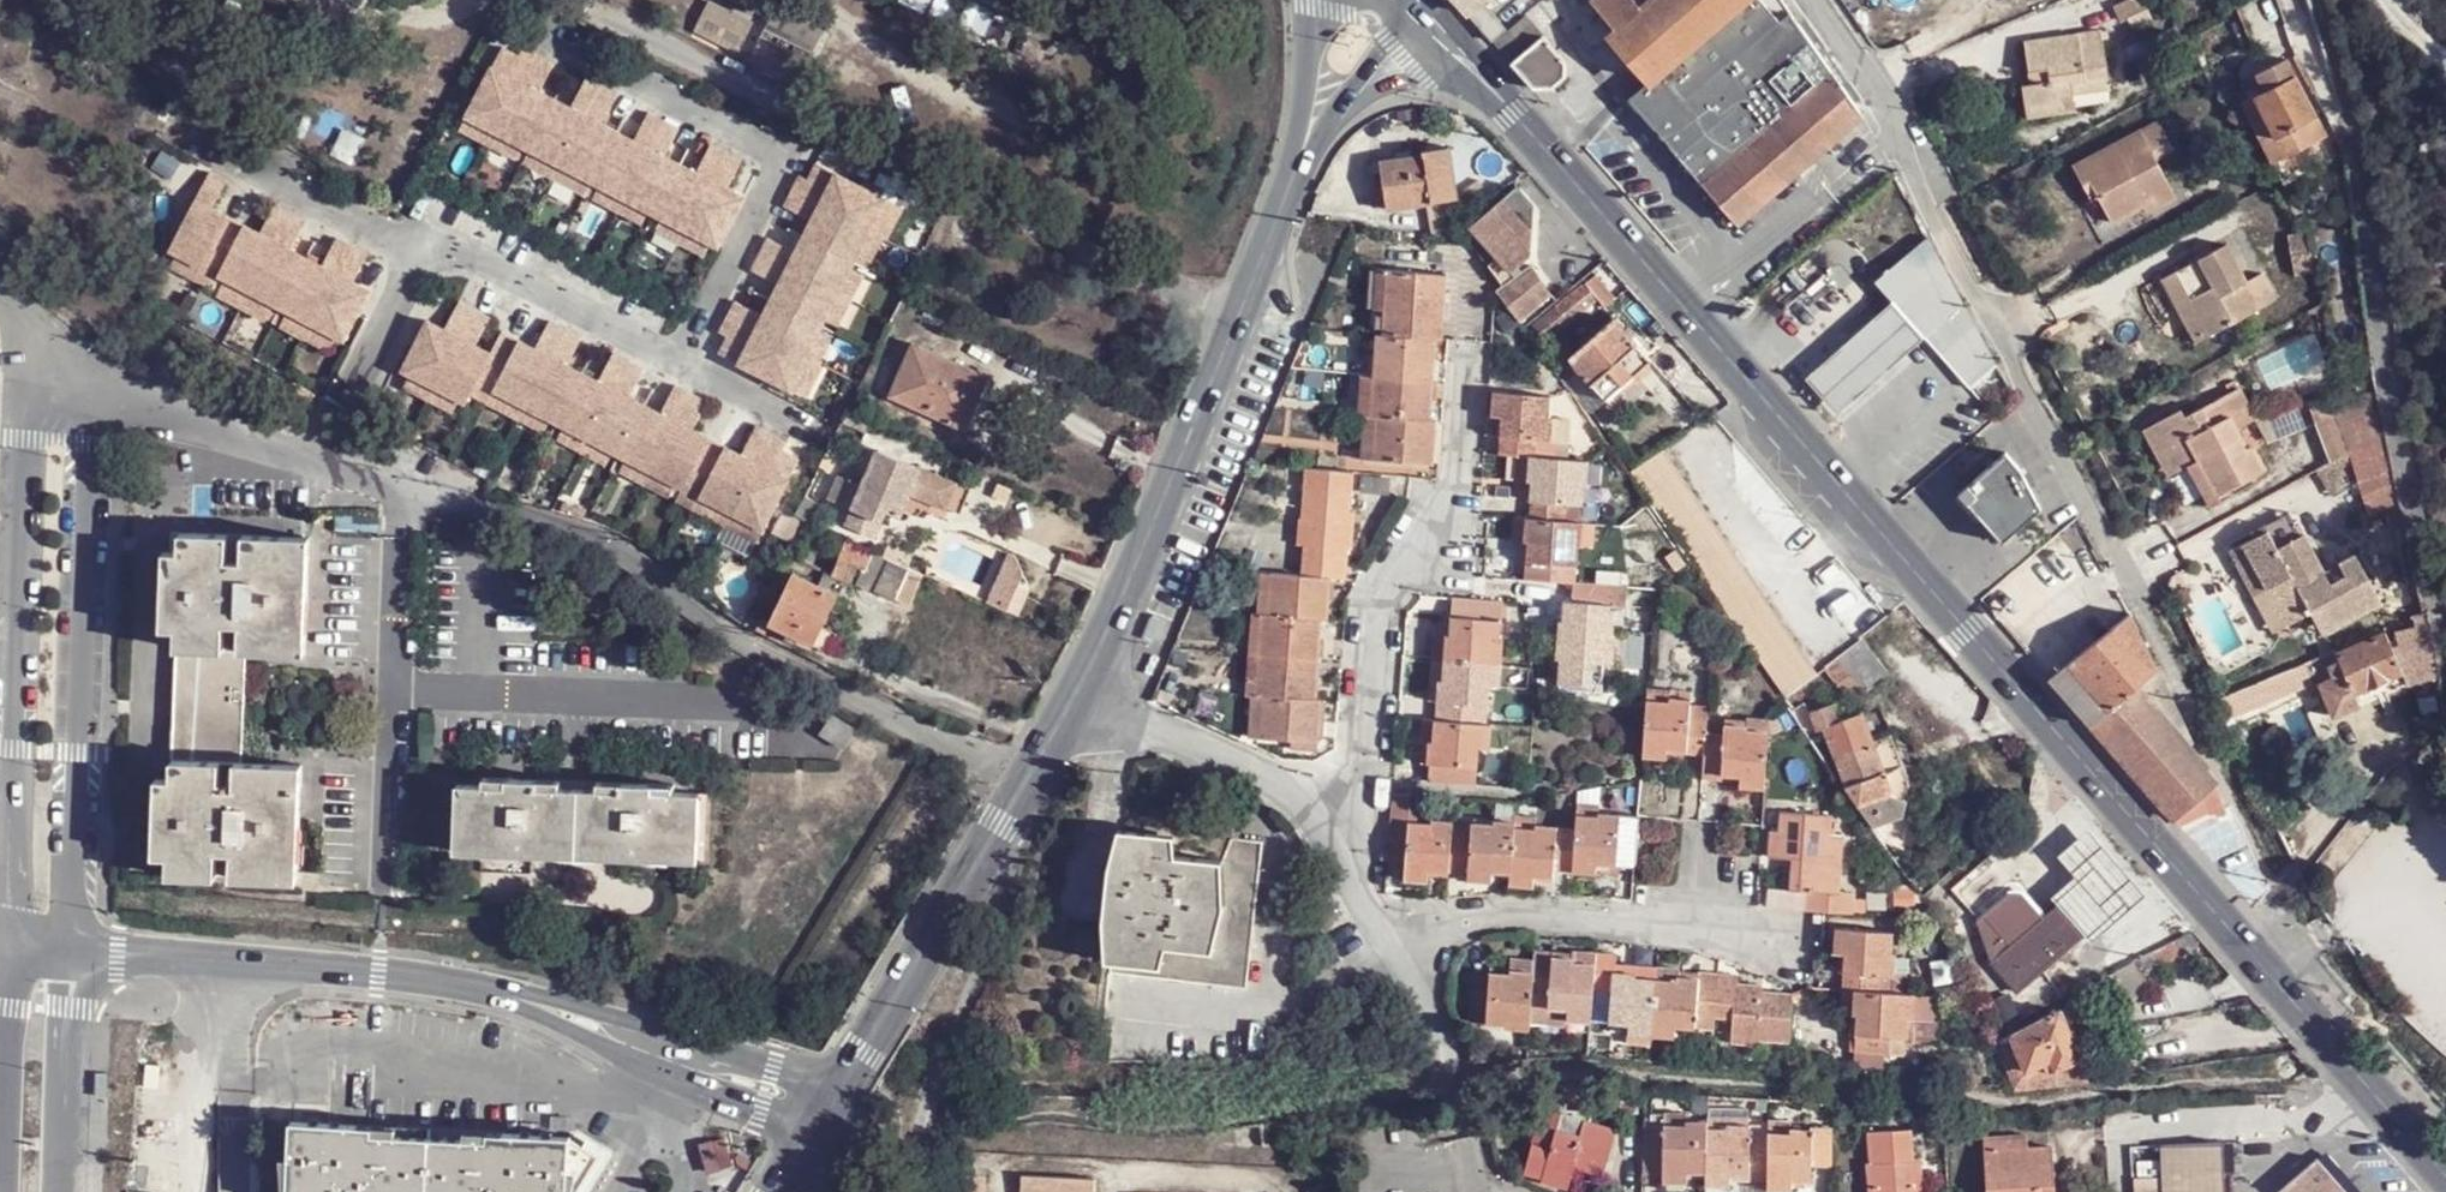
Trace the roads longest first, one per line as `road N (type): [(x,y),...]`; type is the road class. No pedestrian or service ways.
road 1 (secondary): [(1506,104),(2445,1175)]
road 2 (tertiary): [(1299,162),(1104,635),(984,852)]
road 3 (track): [(1243,309),(895,155),(574,0)]
road 4 (residential): [(2315,0),(2352,125),(2380,358),(2445,682)]
road 5 (residential): [(1810,0),(1860,70),(2140,601)]
road 6 (residential): [(70,944),(84,443),(57,373)]
road 7 (residential): [(57,373),(28,439),(11,931)]
road 8 (residential): [(70,944),(118,956),(377,972),(473,987),(588,1022)]
road 9 (track): [(926,1116),(1257,1113),(1394,1137),(1409,1167)]
road 10 (residential): [(62,347),(255,445),(516,518)]
road 11 (residential): [(909,1191),(938,1076),(1005,899),(1004,874),(984,852)]
road 12 (tertiary): [(984,852),(837,1092)]
road 13 (residential): [(11,931),(2,1191)]
road 14 (residential): [(837,1092),(588,1022)]
road 15 (residential): [(588,1022),(813,1133)]
road 16 (residential): [(59,1191),(70,944)]
road 17 (tertiary): [(1313,9),(1299,162)]
road 18 (tertiary): [(1333,118),(1392,85),(1467,79)]
road 19 (secondary): [(1506,104),(1432,0)]
road 20 (tertiary): [(1333,118),(1380,51),(1395,12)]

